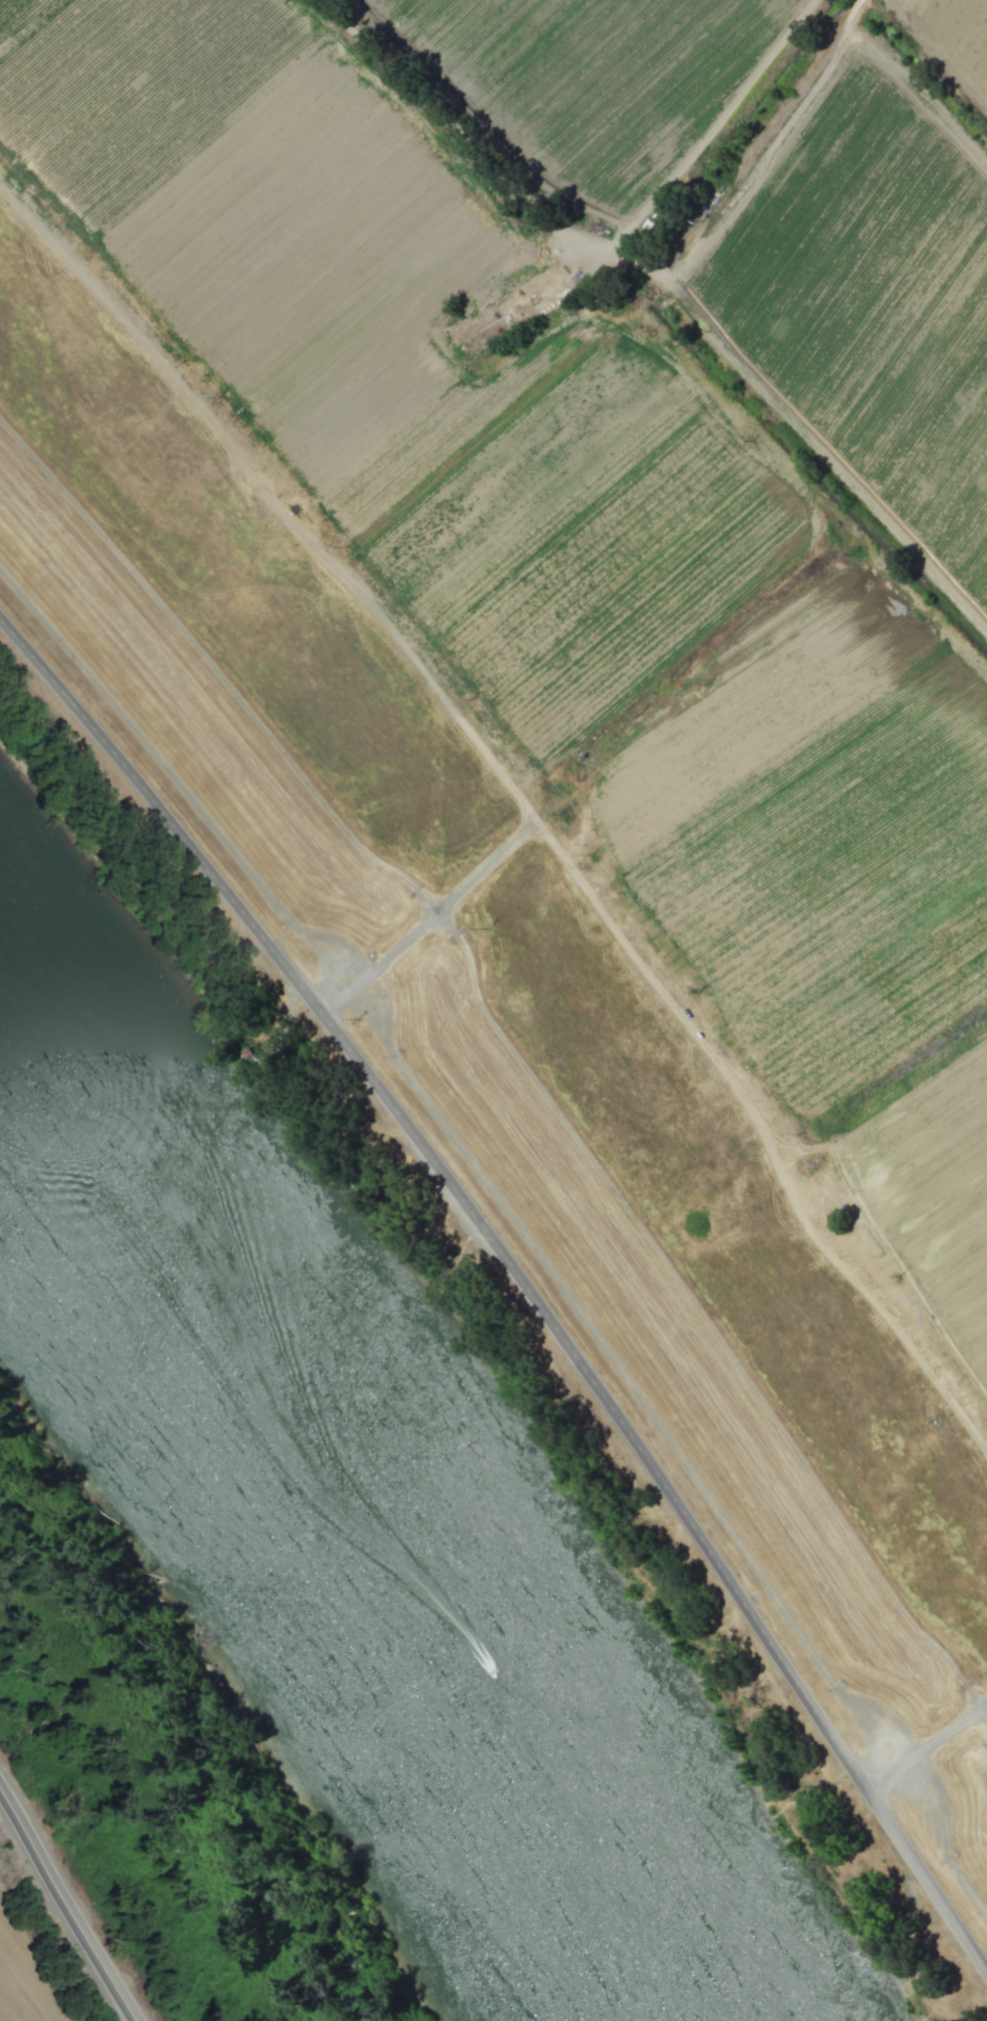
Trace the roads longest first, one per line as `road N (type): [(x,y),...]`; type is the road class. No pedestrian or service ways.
road 1 (secondary): [(986,1969),(622,1424),(432,1159),(215,877),(0,621)]
road 2 (secondary): [(127,2020),(0,1802)]

